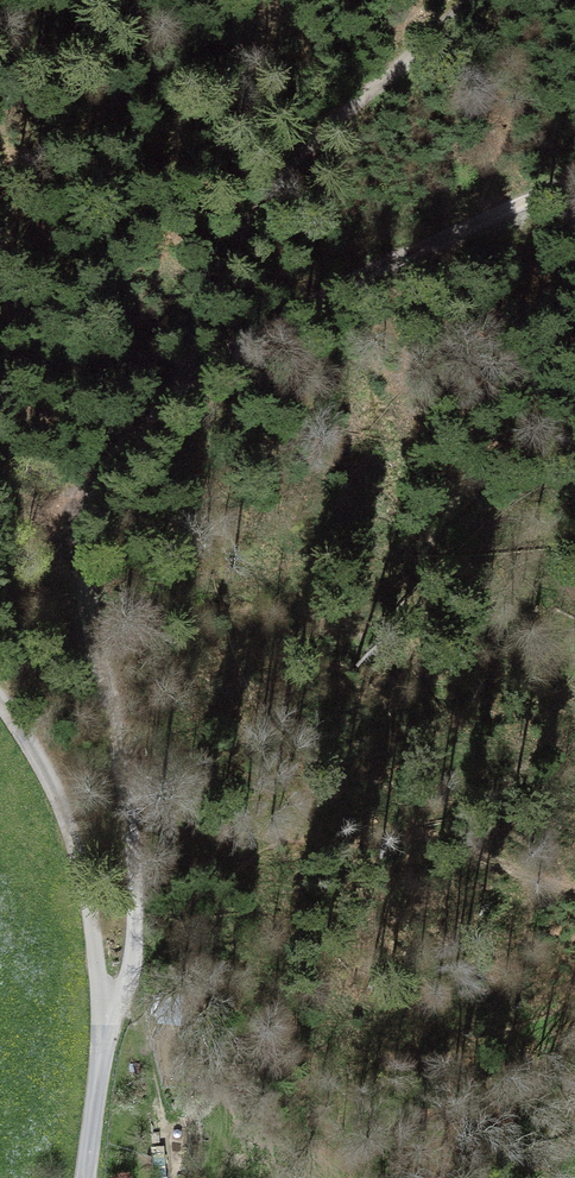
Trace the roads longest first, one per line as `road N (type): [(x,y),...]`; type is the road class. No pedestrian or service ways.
road 1 (track): [(574,178),(385,265),(176,383),(103,475),(81,527),(76,566),(131,806),(137,873),(133,950),(106,1015)]
road 2 (unclassified): [(86,1177),(106,1015),(85,885),(64,810),(0,700)]
road 3 (track): [(176,383),(274,206),(379,85),(475,0)]

